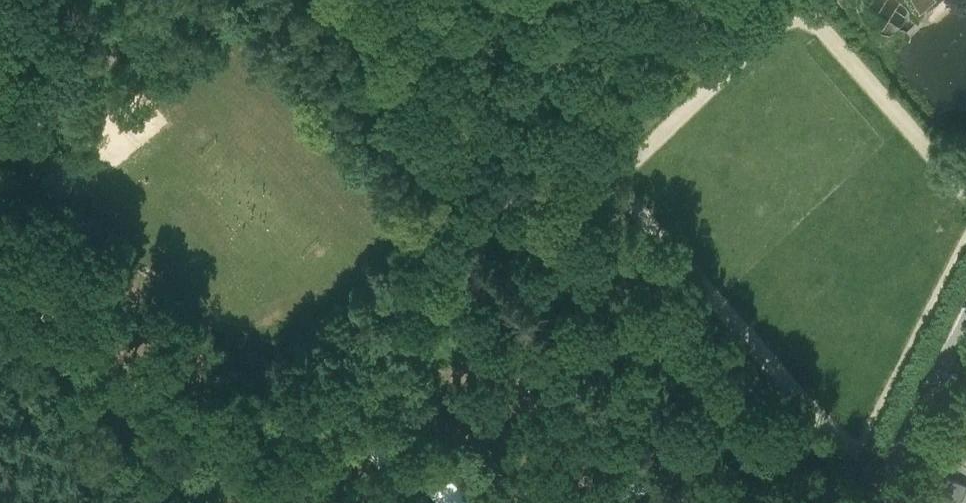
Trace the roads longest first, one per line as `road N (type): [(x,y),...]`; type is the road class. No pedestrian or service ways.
road 1 (track): [(0,157),(176,0)]
road 2 (track): [(965,315),(877,502)]

